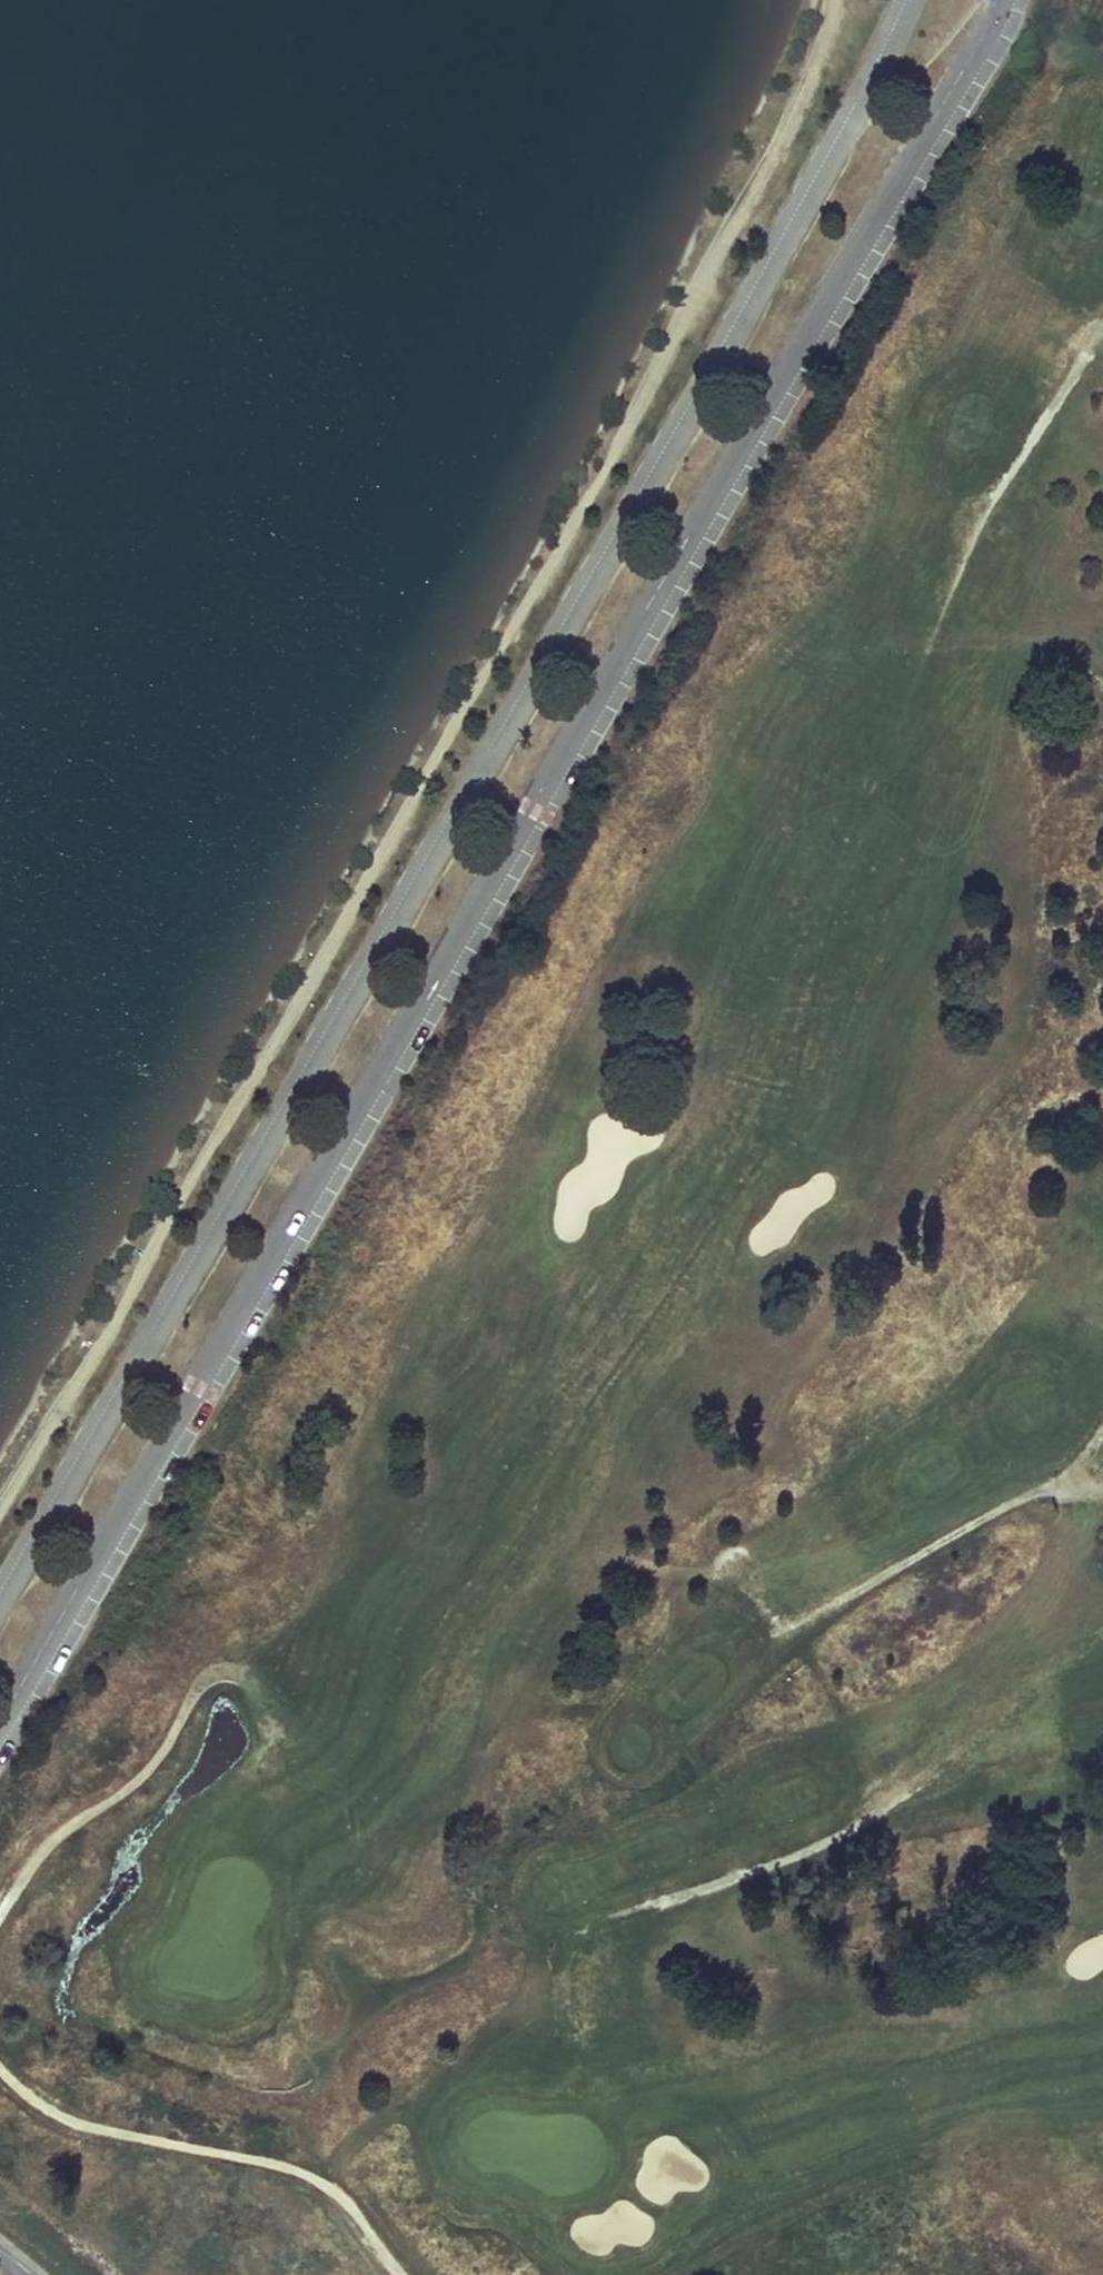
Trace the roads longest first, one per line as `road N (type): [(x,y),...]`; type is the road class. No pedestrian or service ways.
road 1 (unclassified): [(0,1722),(1000,0)]

